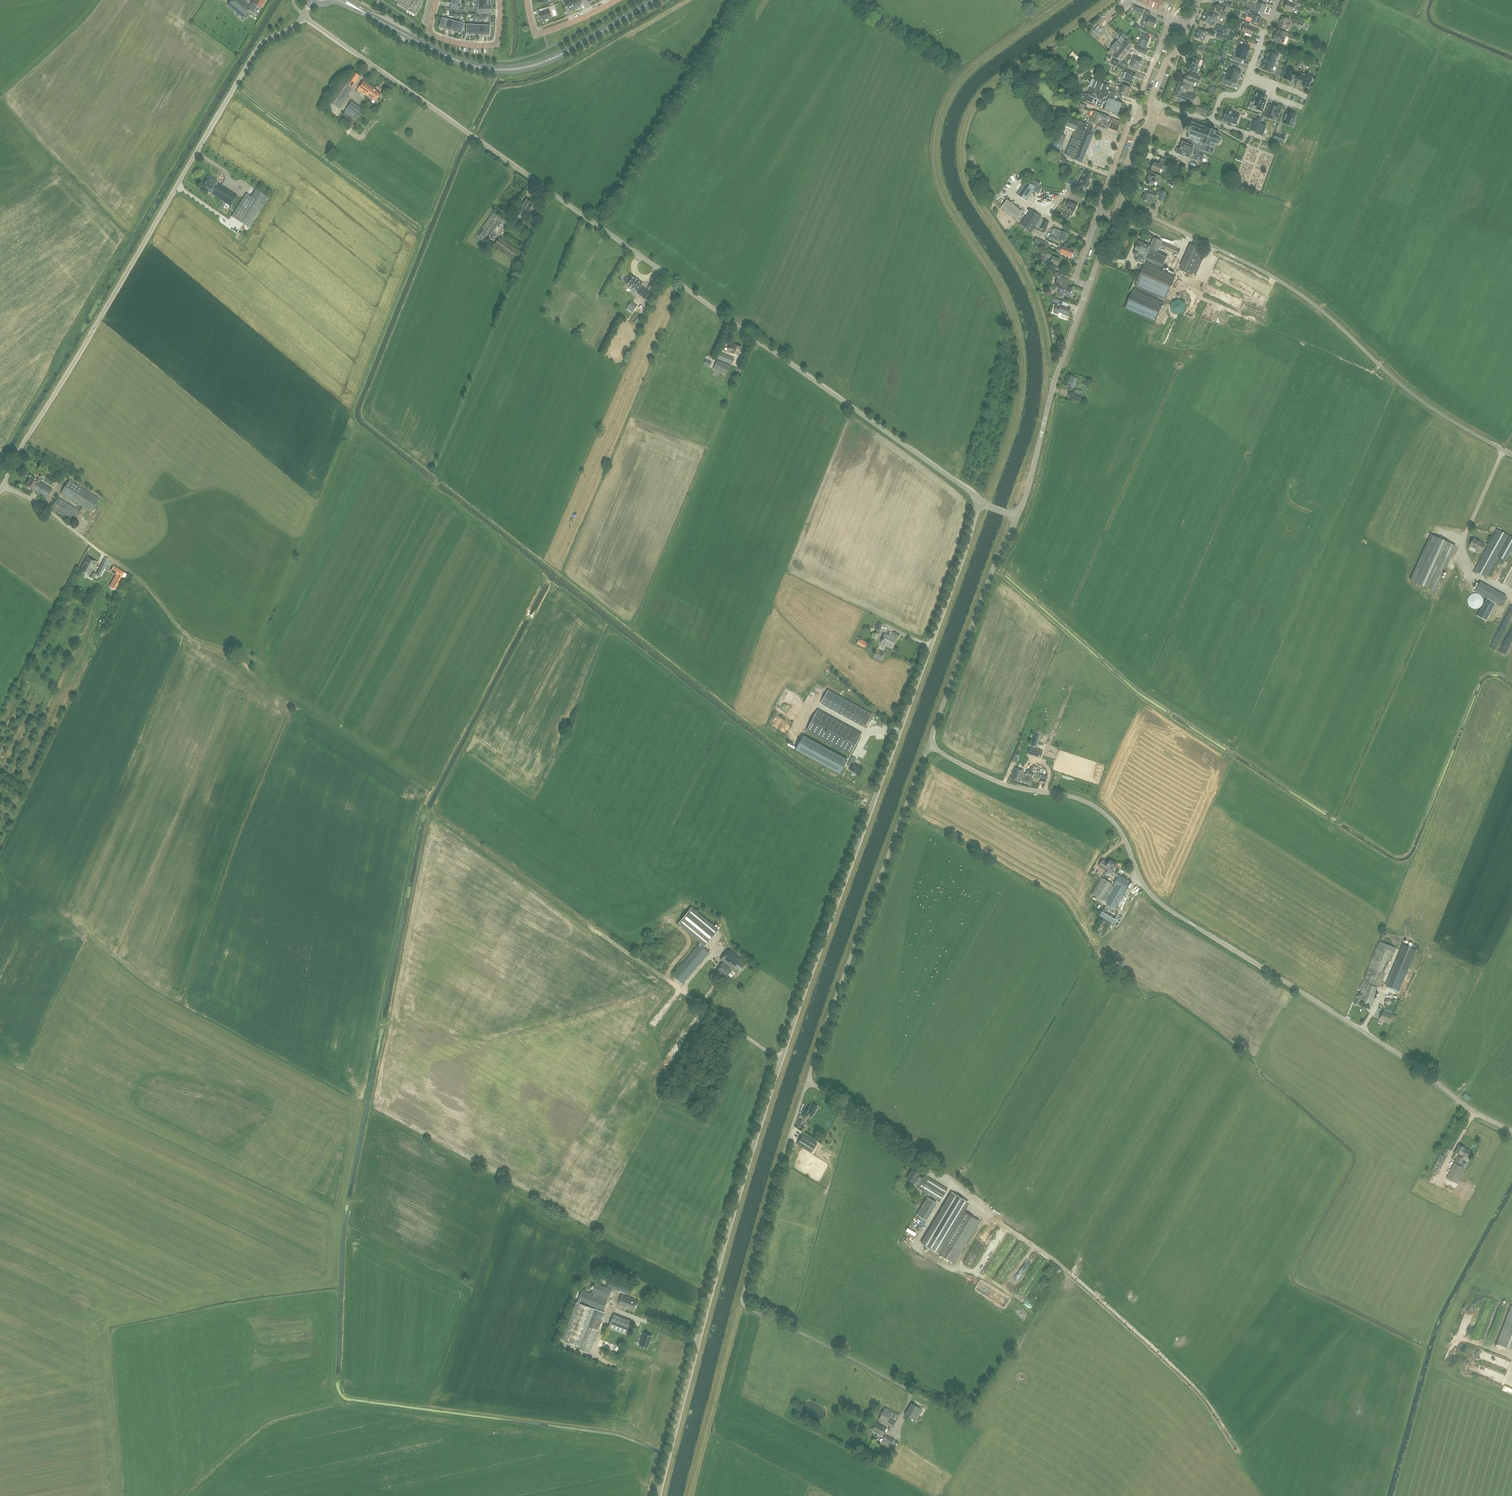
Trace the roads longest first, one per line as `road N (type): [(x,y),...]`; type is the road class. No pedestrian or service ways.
road 1 (tertiary): [(657,1495),(780,1061),(982,502)]
road 2 (unclassified): [(982,502),(303,15)]
road 3 (unclassified): [(1511,1131),(1162,905),(1125,837),(1095,806),(993,781),(929,744)]
road 4 (unclassified): [(744,1306),(800,1104),(929,744)]
road 5 (unclassified): [(0,490),(249,60),(303,15)]
road 6 (unclassified): [(1511,456),(1417,398),(1286,285),(1120,202)]
road 7 (secondary): [(656,0),(561,54),(508,69),(458,62),(371,15)]
road 8 (tertiary): [(1016,518),(1089,287)]
road 9 (unclassified): [(929,744),(1016,518)]
road 10 (track): [(688,1495),(742,1301)]
road 11 (track): [(259,660),(191,638),(108,556)]
road 12 (residential): [(500,0),(498,42),(480,46),(429,33),(436,0)]
road 13 (residential): [(1172,18),(1125,137)]
road 14 (residential): [(528,0),(536,35),(616,0)]

